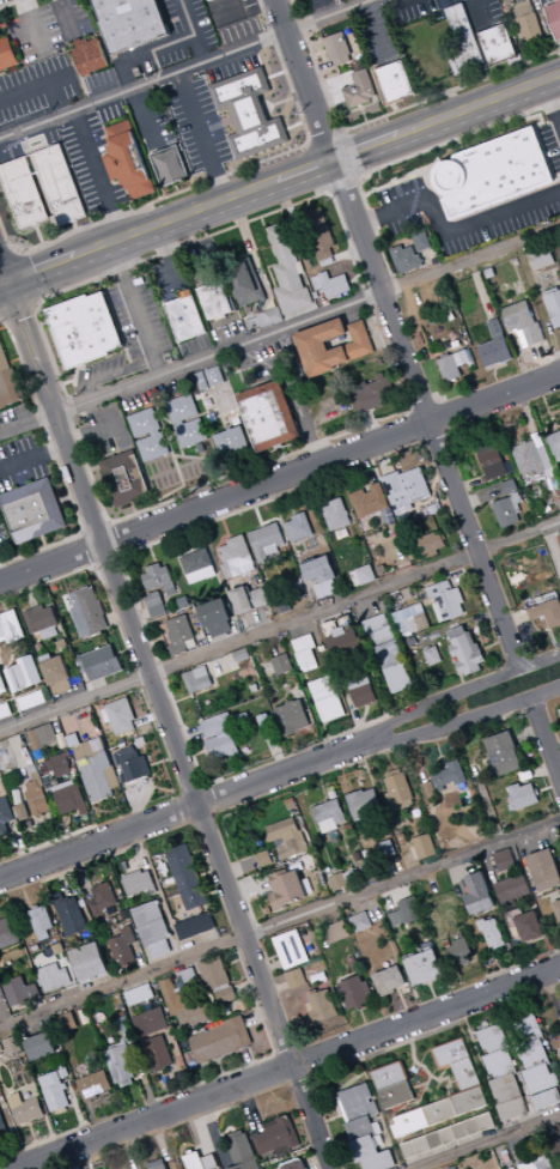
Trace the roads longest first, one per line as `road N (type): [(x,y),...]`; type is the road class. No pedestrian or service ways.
road 1 (residential): [(6,284),(331,1168)]
road 2 (residential): [(0,583),(559,374)]
road 3 (tertiary): [(6,284),(559,77)]
road 4 (residential): [(16,1168),(559,968)]
road 5 (residential): [(334,162),(518,671)]
road 6 (residential): [(0,879),(369,741)]
road 7 (residential): [(559,655),(422,705),(369,741)]
road 8 (residential): [(369,741),(450,727),(559,686)]
road 9 (residential): [(334,162),(274,0)]

